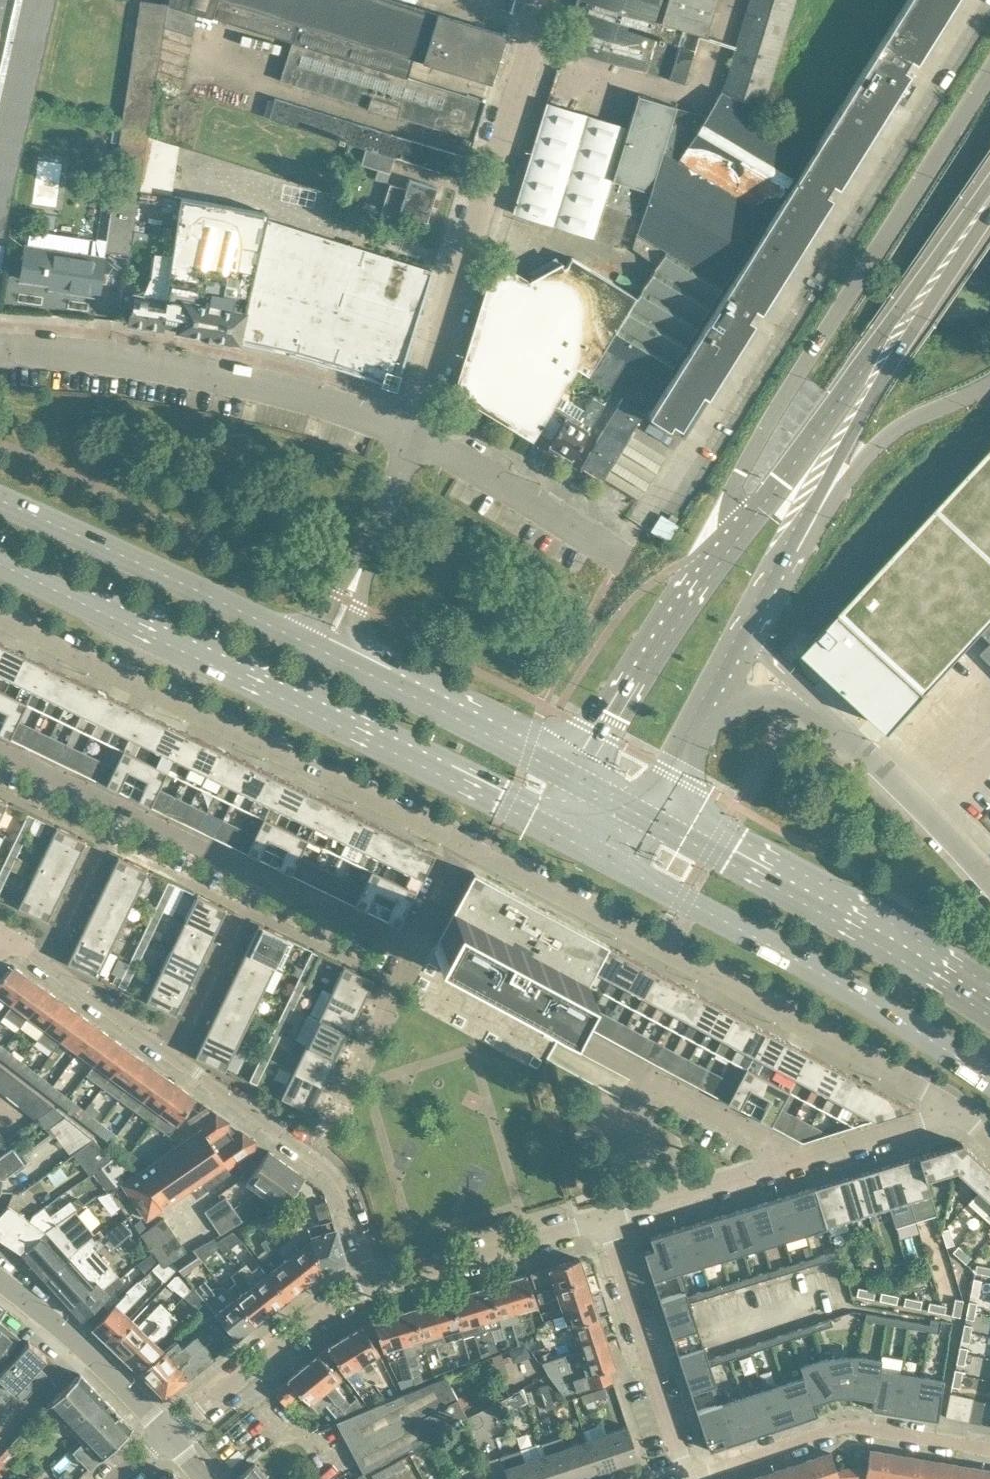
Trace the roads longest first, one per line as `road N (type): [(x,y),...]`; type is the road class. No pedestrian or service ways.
road 1 (secondary): [(0,562),(554,828)]
road 2 (unclassified): [(459,844),(954,1111)]
road 3 (residential): [(0,749),(394,940),(421,928),(459,844)]
road 4 (unclassified): [(989,72),(732,500),(724,554)]
road 5 (residential): [(8,937),(322,1165),(345,1196),(375,1285)]
road 6 (unclassified): [(0,622),(459,844)]
road 7 (unclassified): [(411,432),(546,0)]
road 8 (unclassified): [(411,432),(185,368),(0,348)]
road 9 (secondary): [(623,866),(989,1071)]
road 10 (secondary): [(989,998),(651,815)]
road 11 (secondary): [(324,655),(0,499)]
road 12 (residential): [(688,1477),(825,1429),(989,1450)]
road 13 (secondary): [(581,780),(324,655)]
road 14 (unclassified): [(989,889),(796,693)]
road 15 (residential): [(688,1477),(603,1220)]
road 16 (tertiary): [(724,554),(581,780)]
road 17 (residential): [(797,1159),(570,1032)]
road 18 (residential): [(375,1285),(328,1307),(169,1436)]
road 19 (tertiary): [(882,360),(724,554)]
road 20 (unclassified): [(622,557),(411,432)]
road 21 (unclassified): [(324,655),(411,432)]
road 22 (residential): [(603,1220),(375,1285)]
road 23 (unclassified): [(810,527),(874,445),(989,385)]
road 24 (residential): [(169,1436),(0,1278)]
road 25 (residential): [(797,1159),(603,1220)]
road 26 (tertiary): [(882,360),(989,201)]
road 27 (tertiary): [(810,527),(882,360)]
road 28 (residential): [(954,1111),(797,1159)]
road 29 (tertiary): [(746,645),(810,527)]

